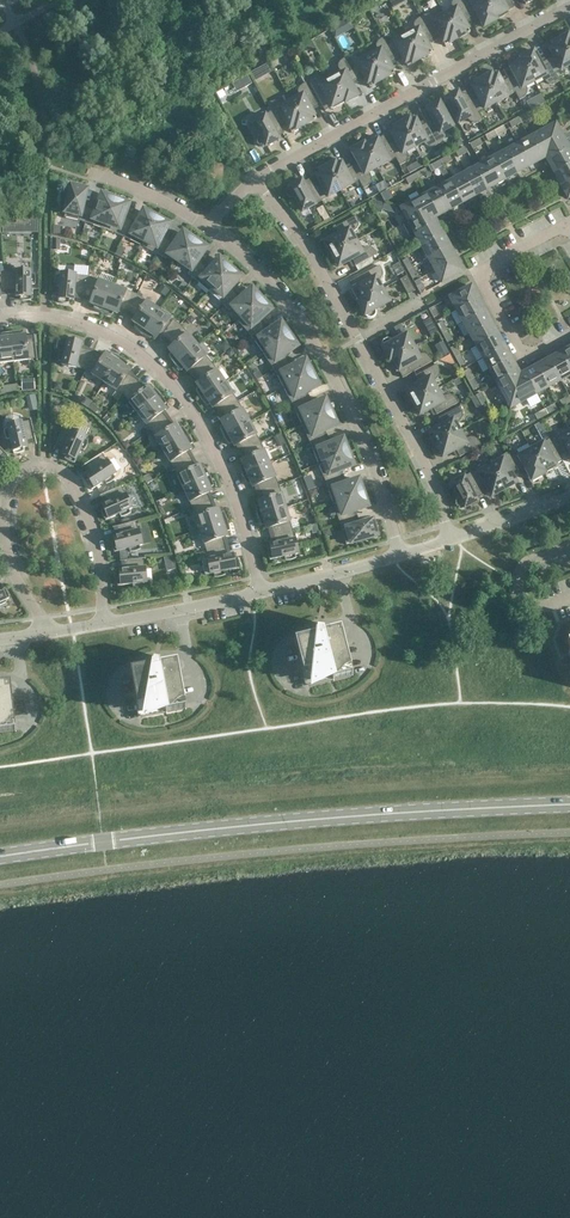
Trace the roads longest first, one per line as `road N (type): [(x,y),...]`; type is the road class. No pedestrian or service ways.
road 1 (tertiary): [(569,806),(253,825),(0,858)]
road 2 (residential): [(259,594),(213,452),(148,364),(84,327),(0,324)]
road 3 (residential): [(253,183),(294,232),(359,344),(452,544)]
road 4 (residential): [(400,557),(371,458),(323,359),(271,282),(212,229)]
road 5 (residential): [(47,636),(8,547),(8,495),(25,472),(57,473),(86,515),(101,561),(103,626)]
road 6 (residential): [(253,183),(569,7)]
road 7 (residential): [(569,335),(524,358),(479,279),(482,269),(523,248)]
road 8 (residential): [(103,626),(259,594)]
road 9 (residential): [(212,229),(142,190),(75,168)]
road 10 (residential): [(259,594),(400,557)]
road 11 (residential): [(452,544),(569,498)]

